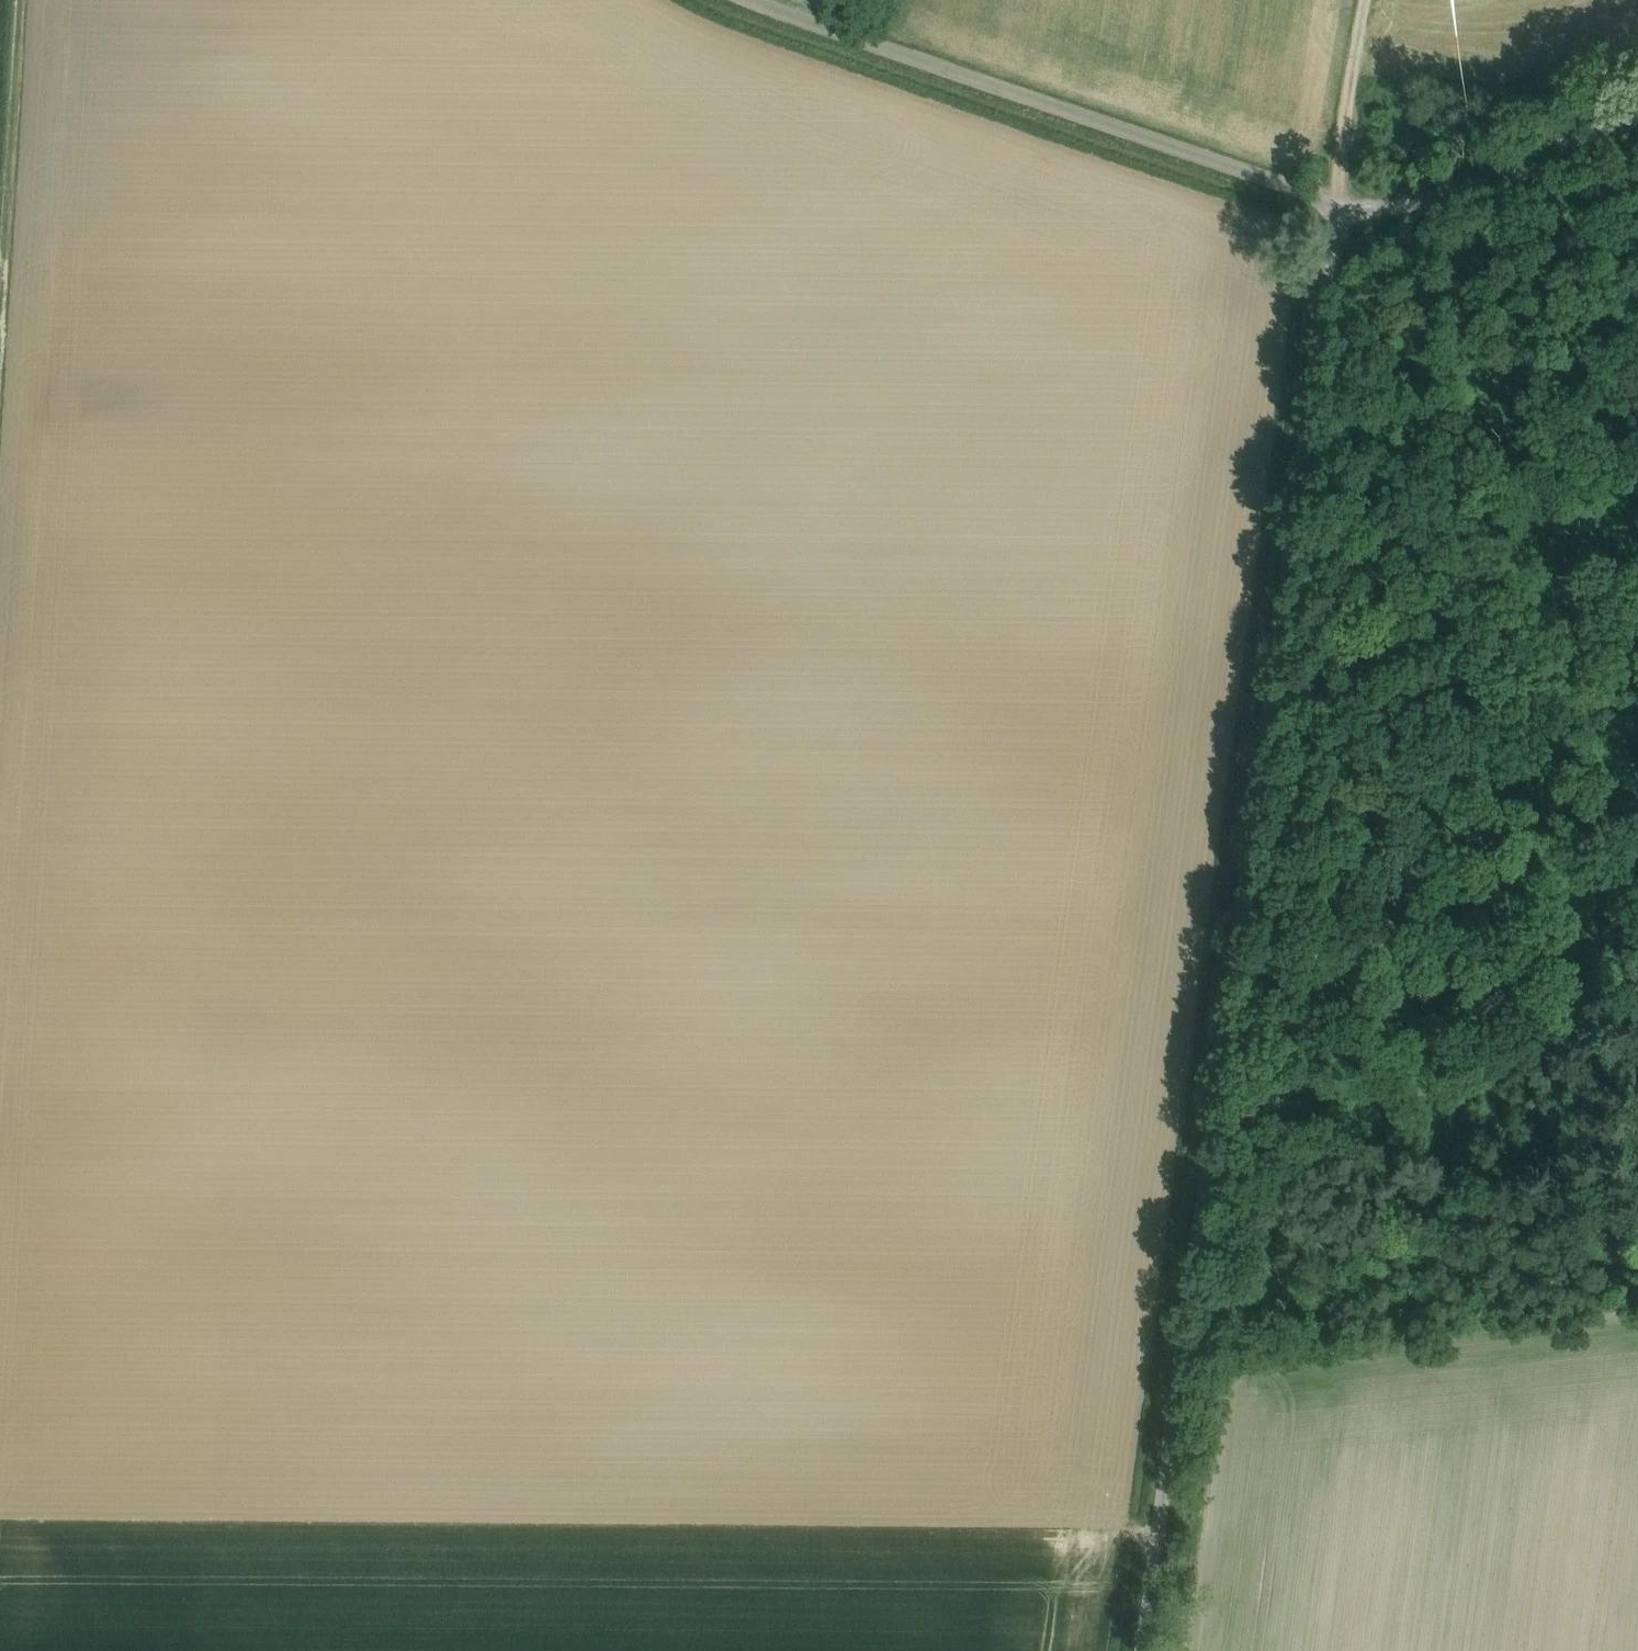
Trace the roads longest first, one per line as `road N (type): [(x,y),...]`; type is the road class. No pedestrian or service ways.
road 1 (track): [(1336,212),(1141,1650)]
road 2 (track): [(748,0),(1336,212)]
road 3 (track): [(1336,212),(1457,188),(1637,119)]
road 4 (track): [(1336,212),(1373,0)]

